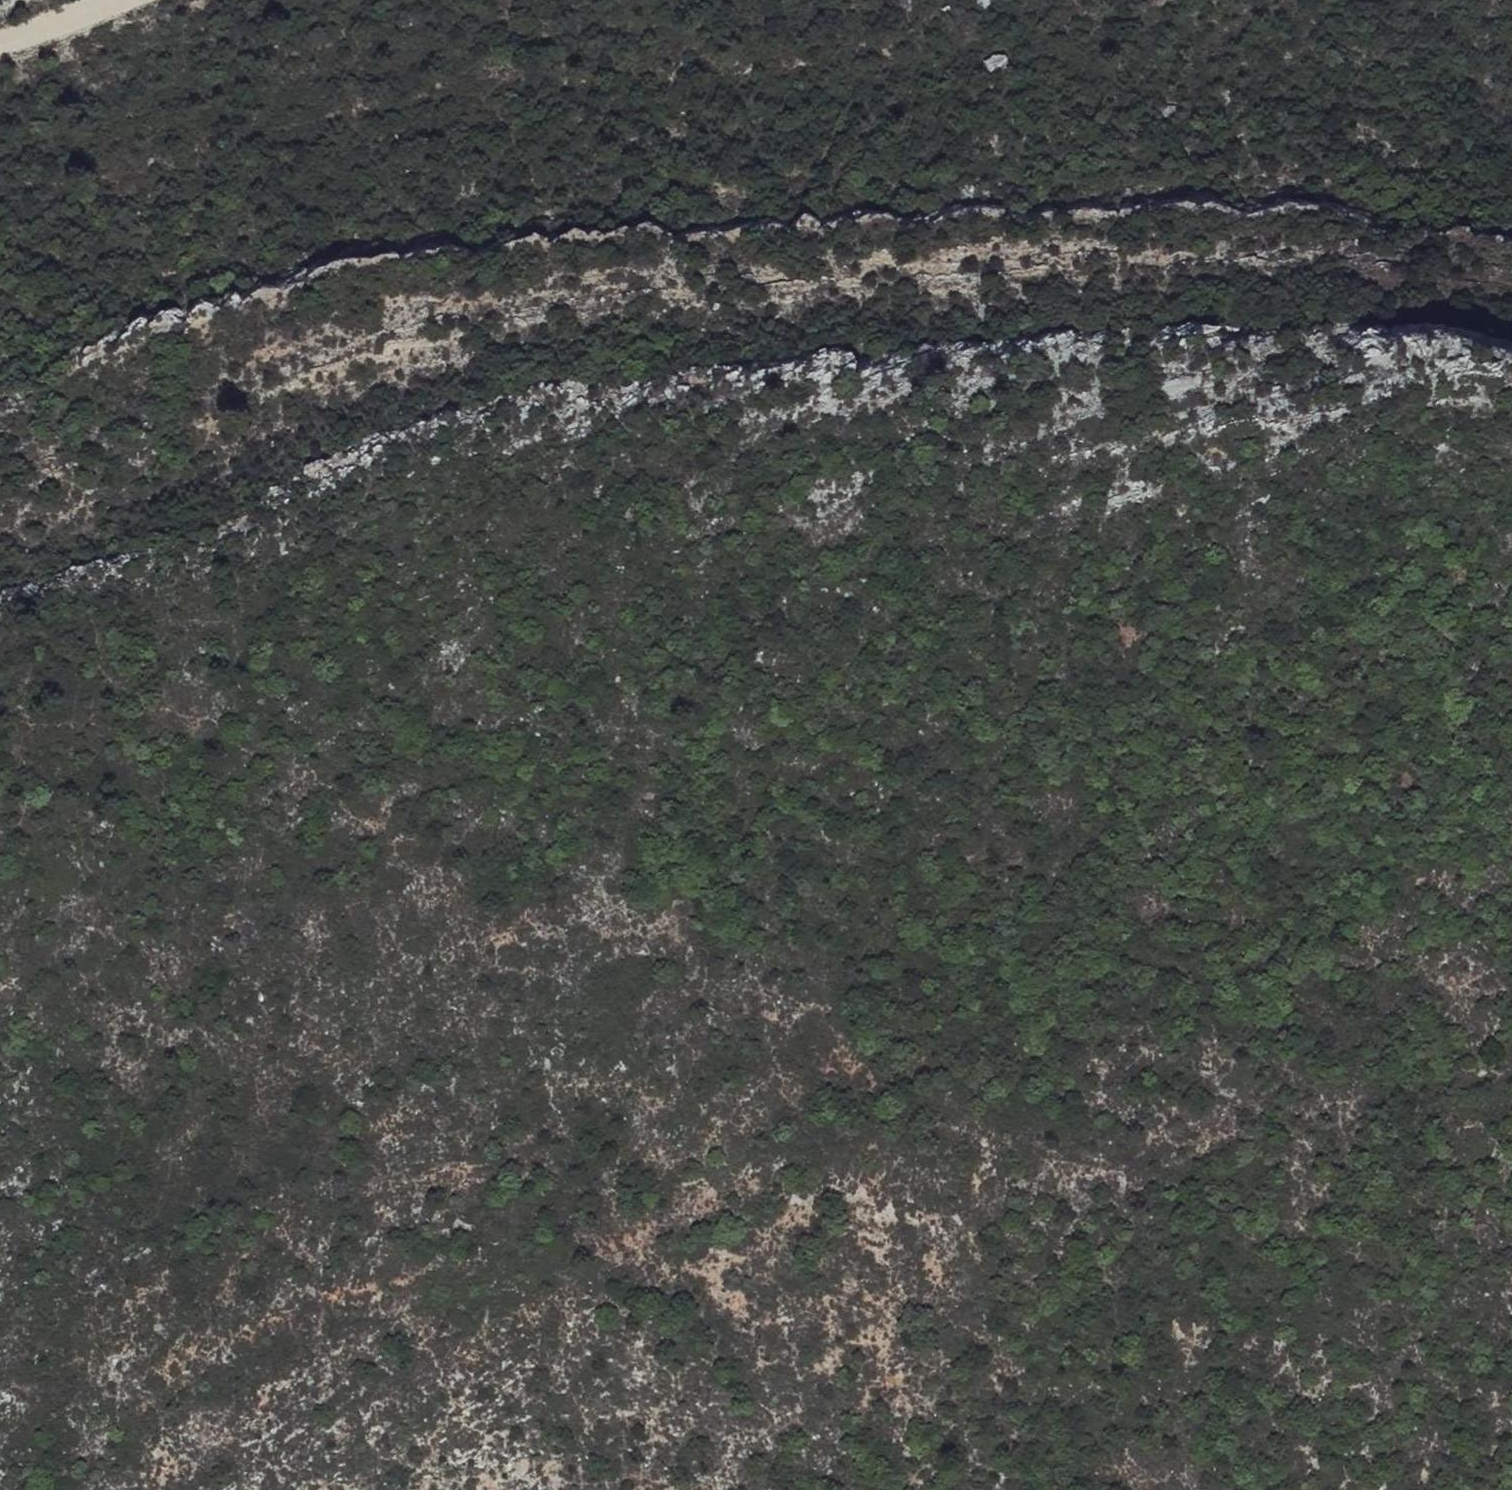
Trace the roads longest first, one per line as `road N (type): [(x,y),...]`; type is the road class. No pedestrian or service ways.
road 1 (track): [(0,44),(152,0)]

